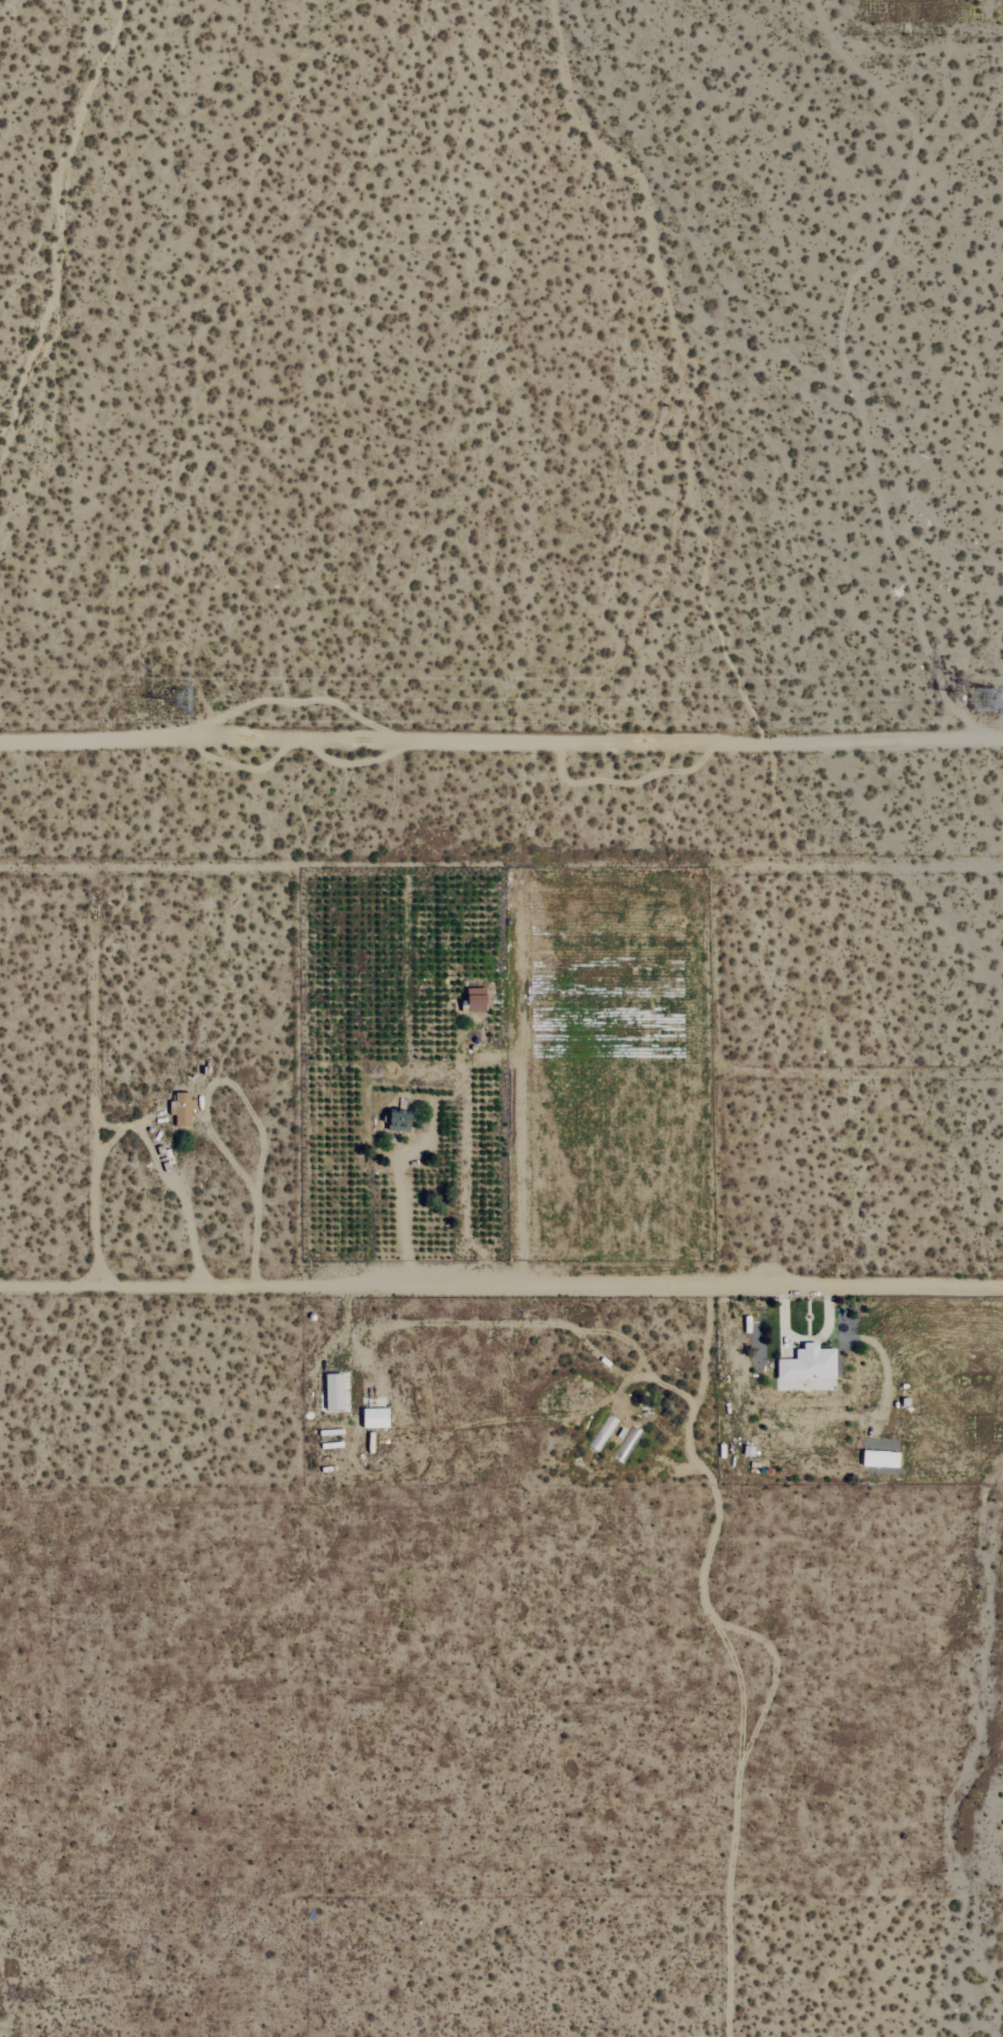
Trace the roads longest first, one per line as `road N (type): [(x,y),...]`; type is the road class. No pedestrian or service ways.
road 1 (residential): [(0,1284),(1002,1289)]
road 2 (residential): [(0,743),(1002,742)]

